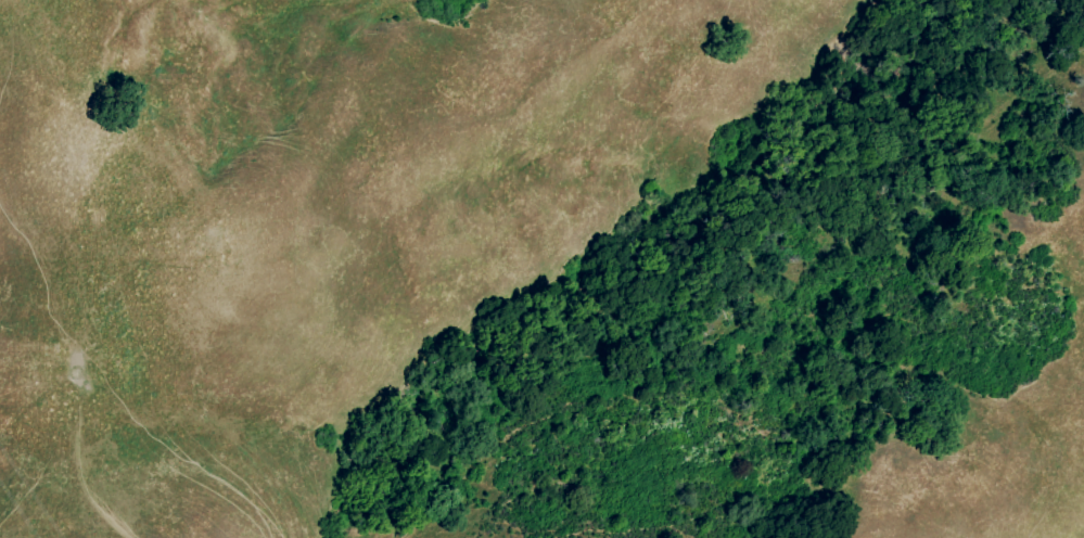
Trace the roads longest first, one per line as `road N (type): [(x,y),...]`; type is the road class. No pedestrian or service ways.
road 1 (track): [(128,537),(81,481),(75,445),(99,321),(100,247),(77,152),(13,0)]

